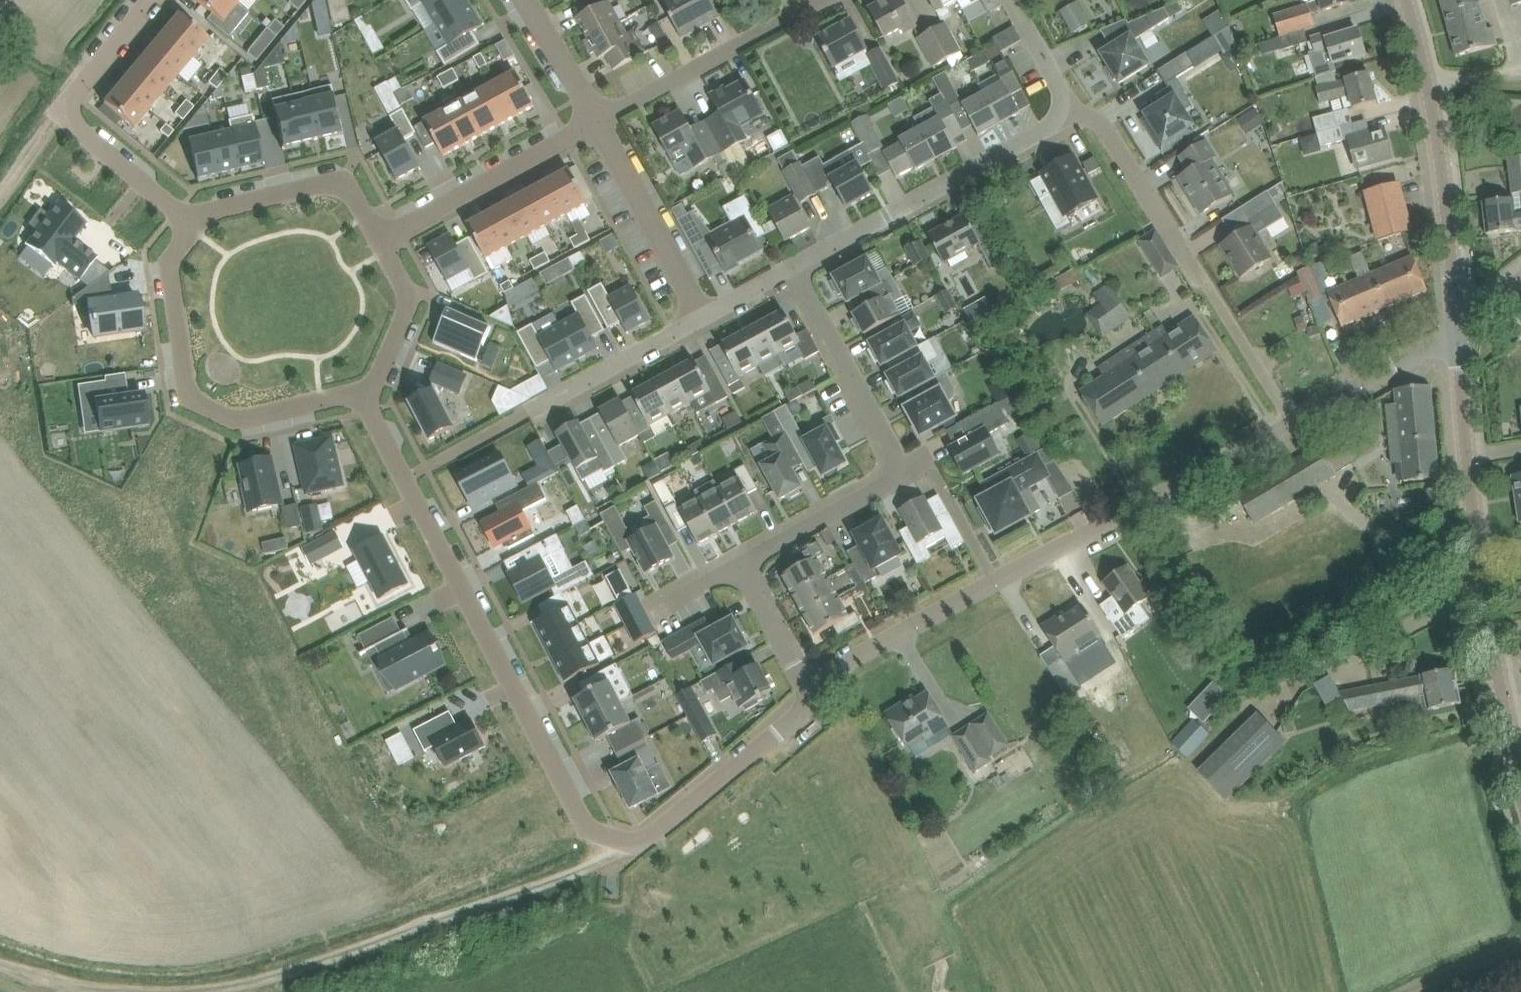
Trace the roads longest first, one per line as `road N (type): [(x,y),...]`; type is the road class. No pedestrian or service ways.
road 1 (unclassified): [(812,695),(847,661),(999,589),(1294,422)]
road 2 (residential): [(361,394),(581,815),(619,844)]
road 3 (tertiary): [(1520,783),(1485,608),(1461,327)]
road 4 (residential): [(743,569),(887,489),(900,472),(796,266)]
road 5 (track): [(619,844),(592,866),(257,991)]
road 6 (residential): [(1294,422),(1113,137),(1078,120)]
road 7 (residential): [(191,224),(172,267),(195,401),(247,417),(361,394)]
road 8 (residential): [(1078,120),(796,266)]
road 9 (residential): [(825,0),(596,118)]
road 10 (tertiary): [(1427,77),(1461,327)]
road 11 (residential): [(812,695),(759,753),(642,839),(619,844)]
road 12 (residential): [(596,118),(382,239)]
road 13 (residential): [(382,239),(353,193),(325,182),(213,208),(191,224)]
road 14 (residential): [(596,118),(704,316)]
road 15 (unclassified): [(1294,422),(1461,327)]
road 16 (residential): [(191,224),(63,109)]
road 17 (residential): [(361,394),(406,300),(382,239)]
road 18 (residential): [(704,316),(558,395)]
road 19 (residential): [(812,695),(743,569)]
road 20 (residential): [(153,0),(63,109)]
road 21 (residential): [(525,0),(596,118)]
road 22 (residential): [(1078,120),(1013,0)]

